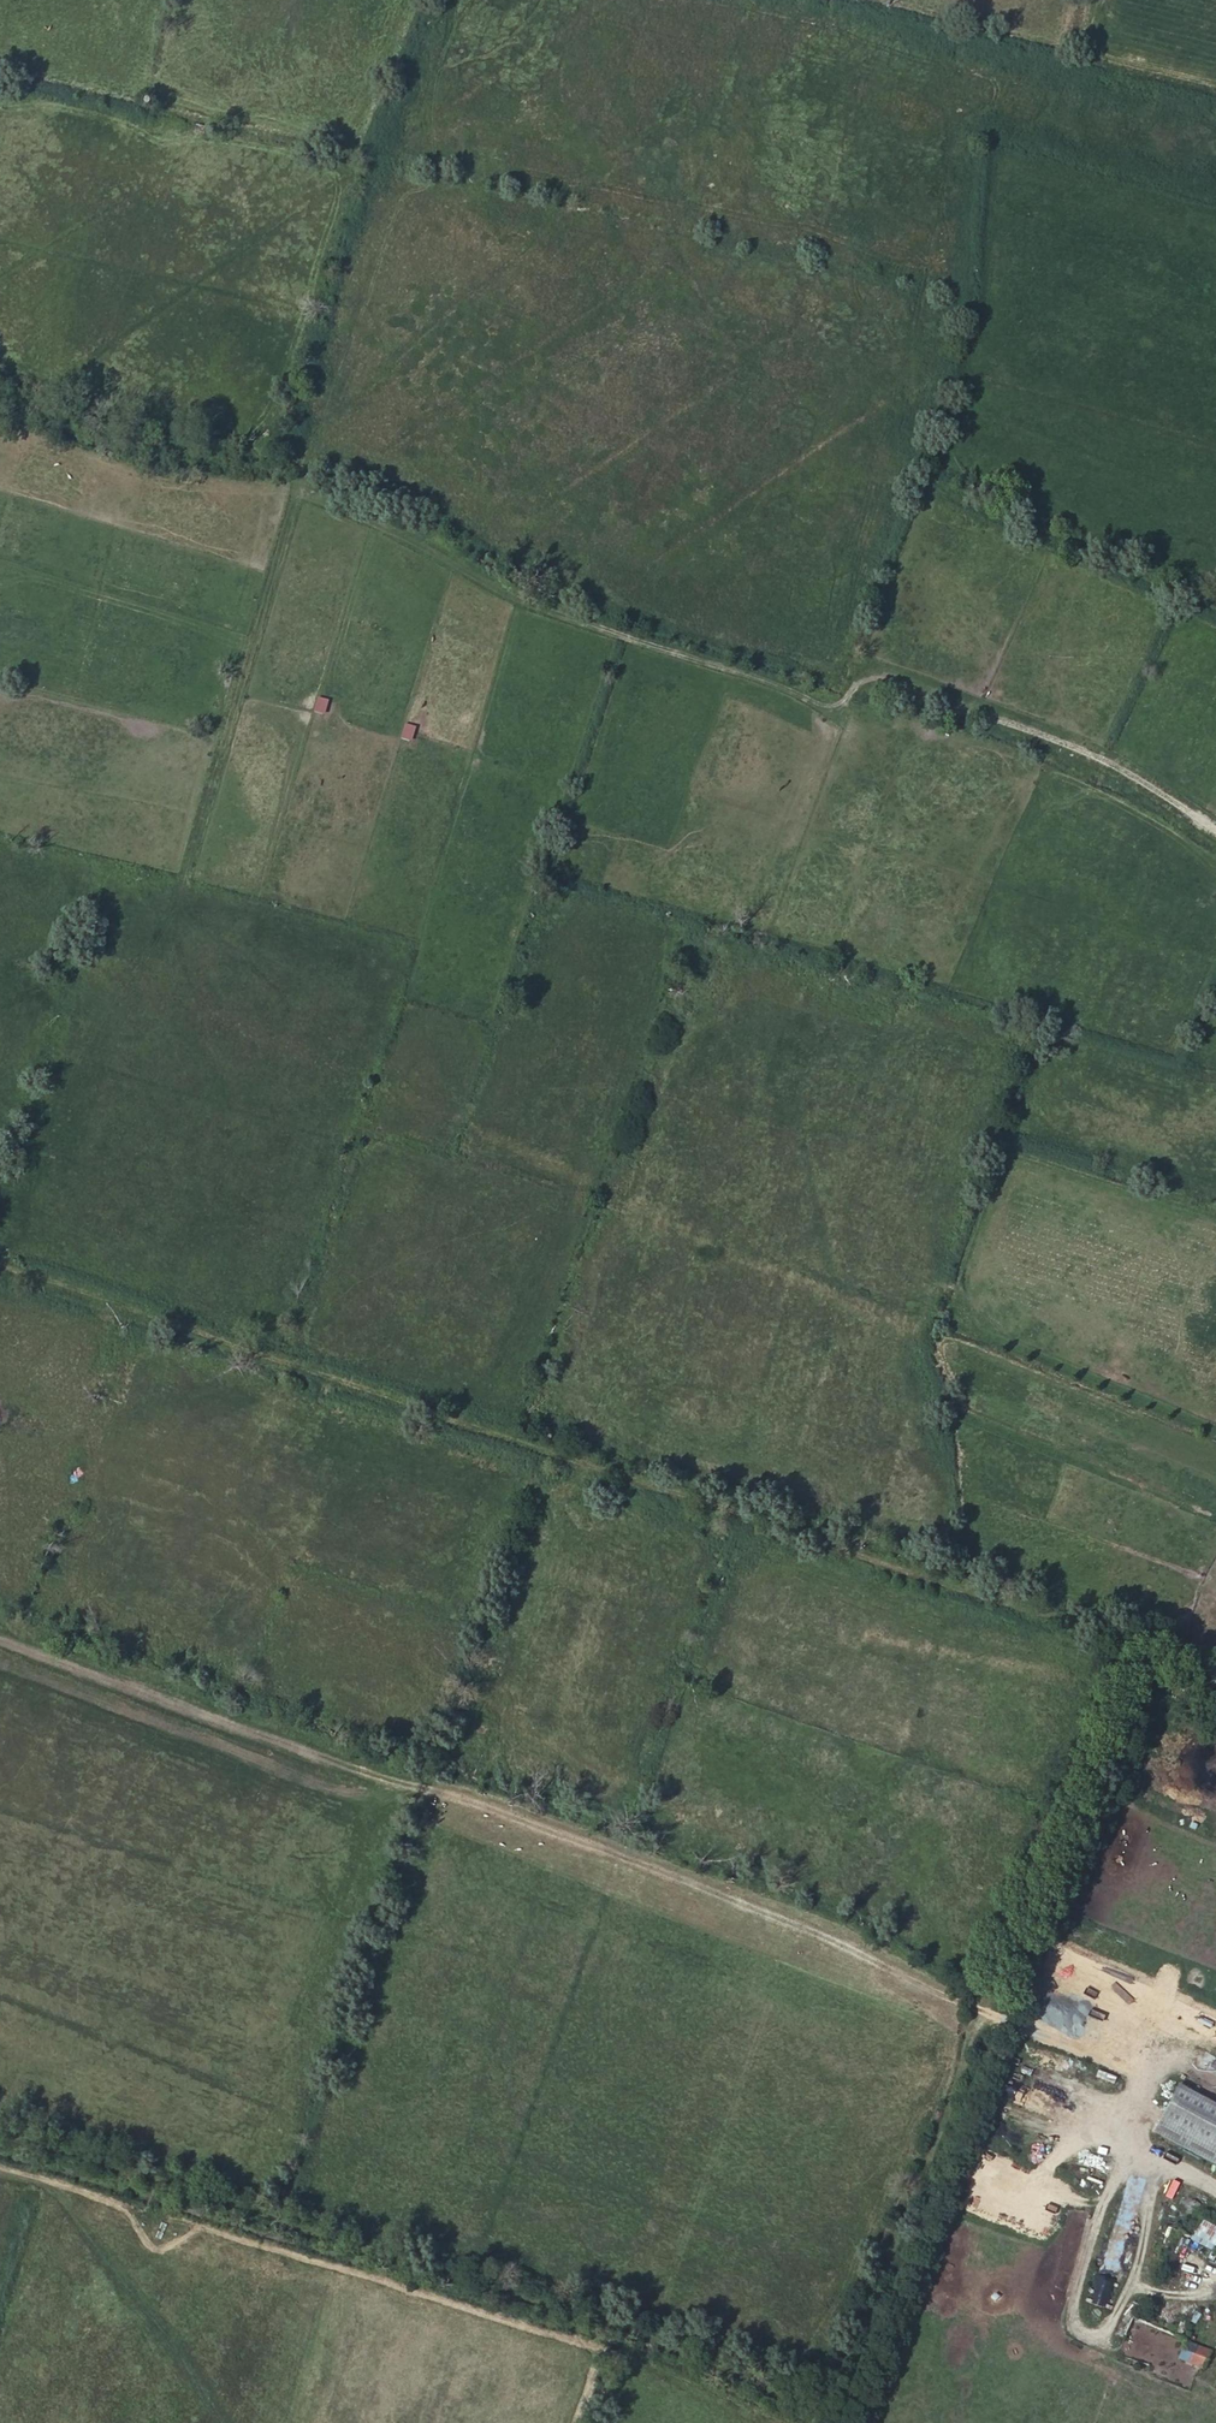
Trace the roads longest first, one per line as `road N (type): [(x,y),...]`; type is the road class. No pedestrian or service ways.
road 1 (track): [(1034,2031),(698,1885),(0,1641)]

